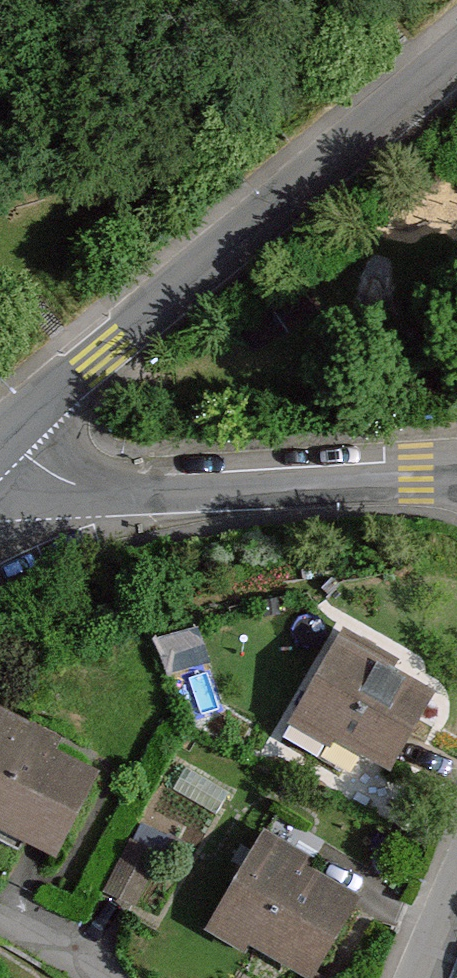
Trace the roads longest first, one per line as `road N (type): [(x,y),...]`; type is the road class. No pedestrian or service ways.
road 1 (tertiary): [(10,439),(456,50)]
road 2 (residential): [(10,439),(71,483),(128,490),(456,470)]

